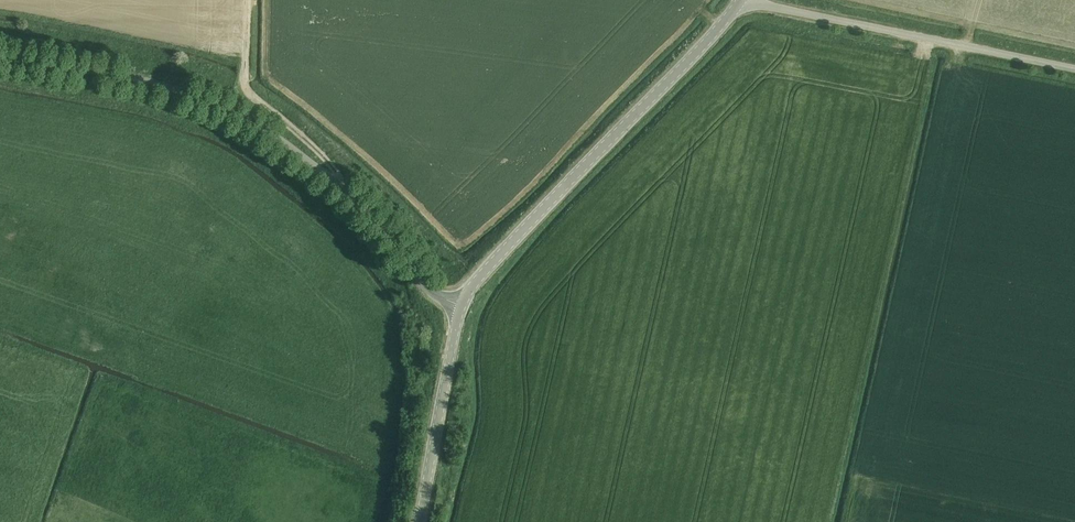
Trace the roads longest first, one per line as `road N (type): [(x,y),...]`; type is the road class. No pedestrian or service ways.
road 1 (unclassified): [(461,306),(432,295),(336,181),(240,115),(160,84),(0,54)]
road 2 (tertiary): [(461,306),(741,0)]
road 3 (unclassified): [(1074,69),(754,0)]
road 4 (tertiary): [(420,521),(461,306)]
road 5 (track): [(247,0),(252,96),(335,169),(336,181)]

